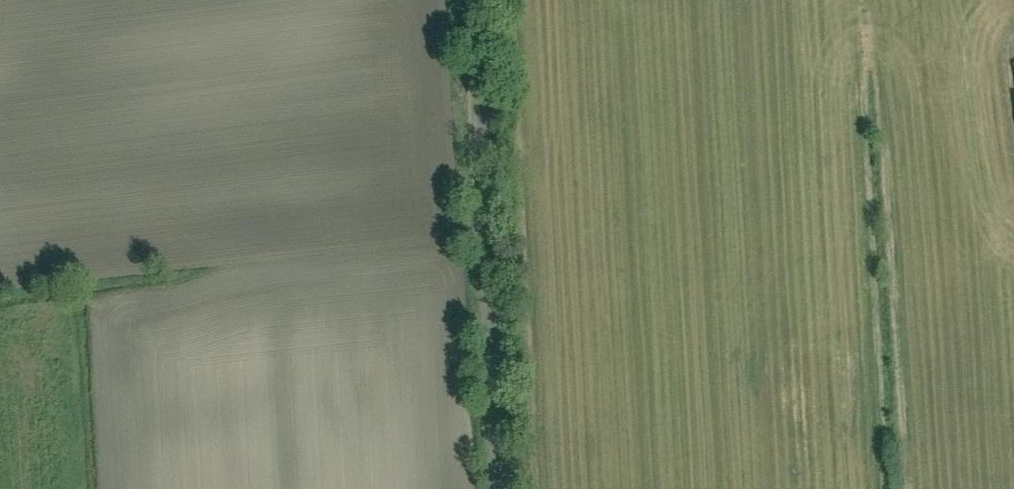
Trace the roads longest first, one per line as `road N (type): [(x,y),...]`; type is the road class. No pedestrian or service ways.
road 1 (residential): [(502,488),(476,0)]

